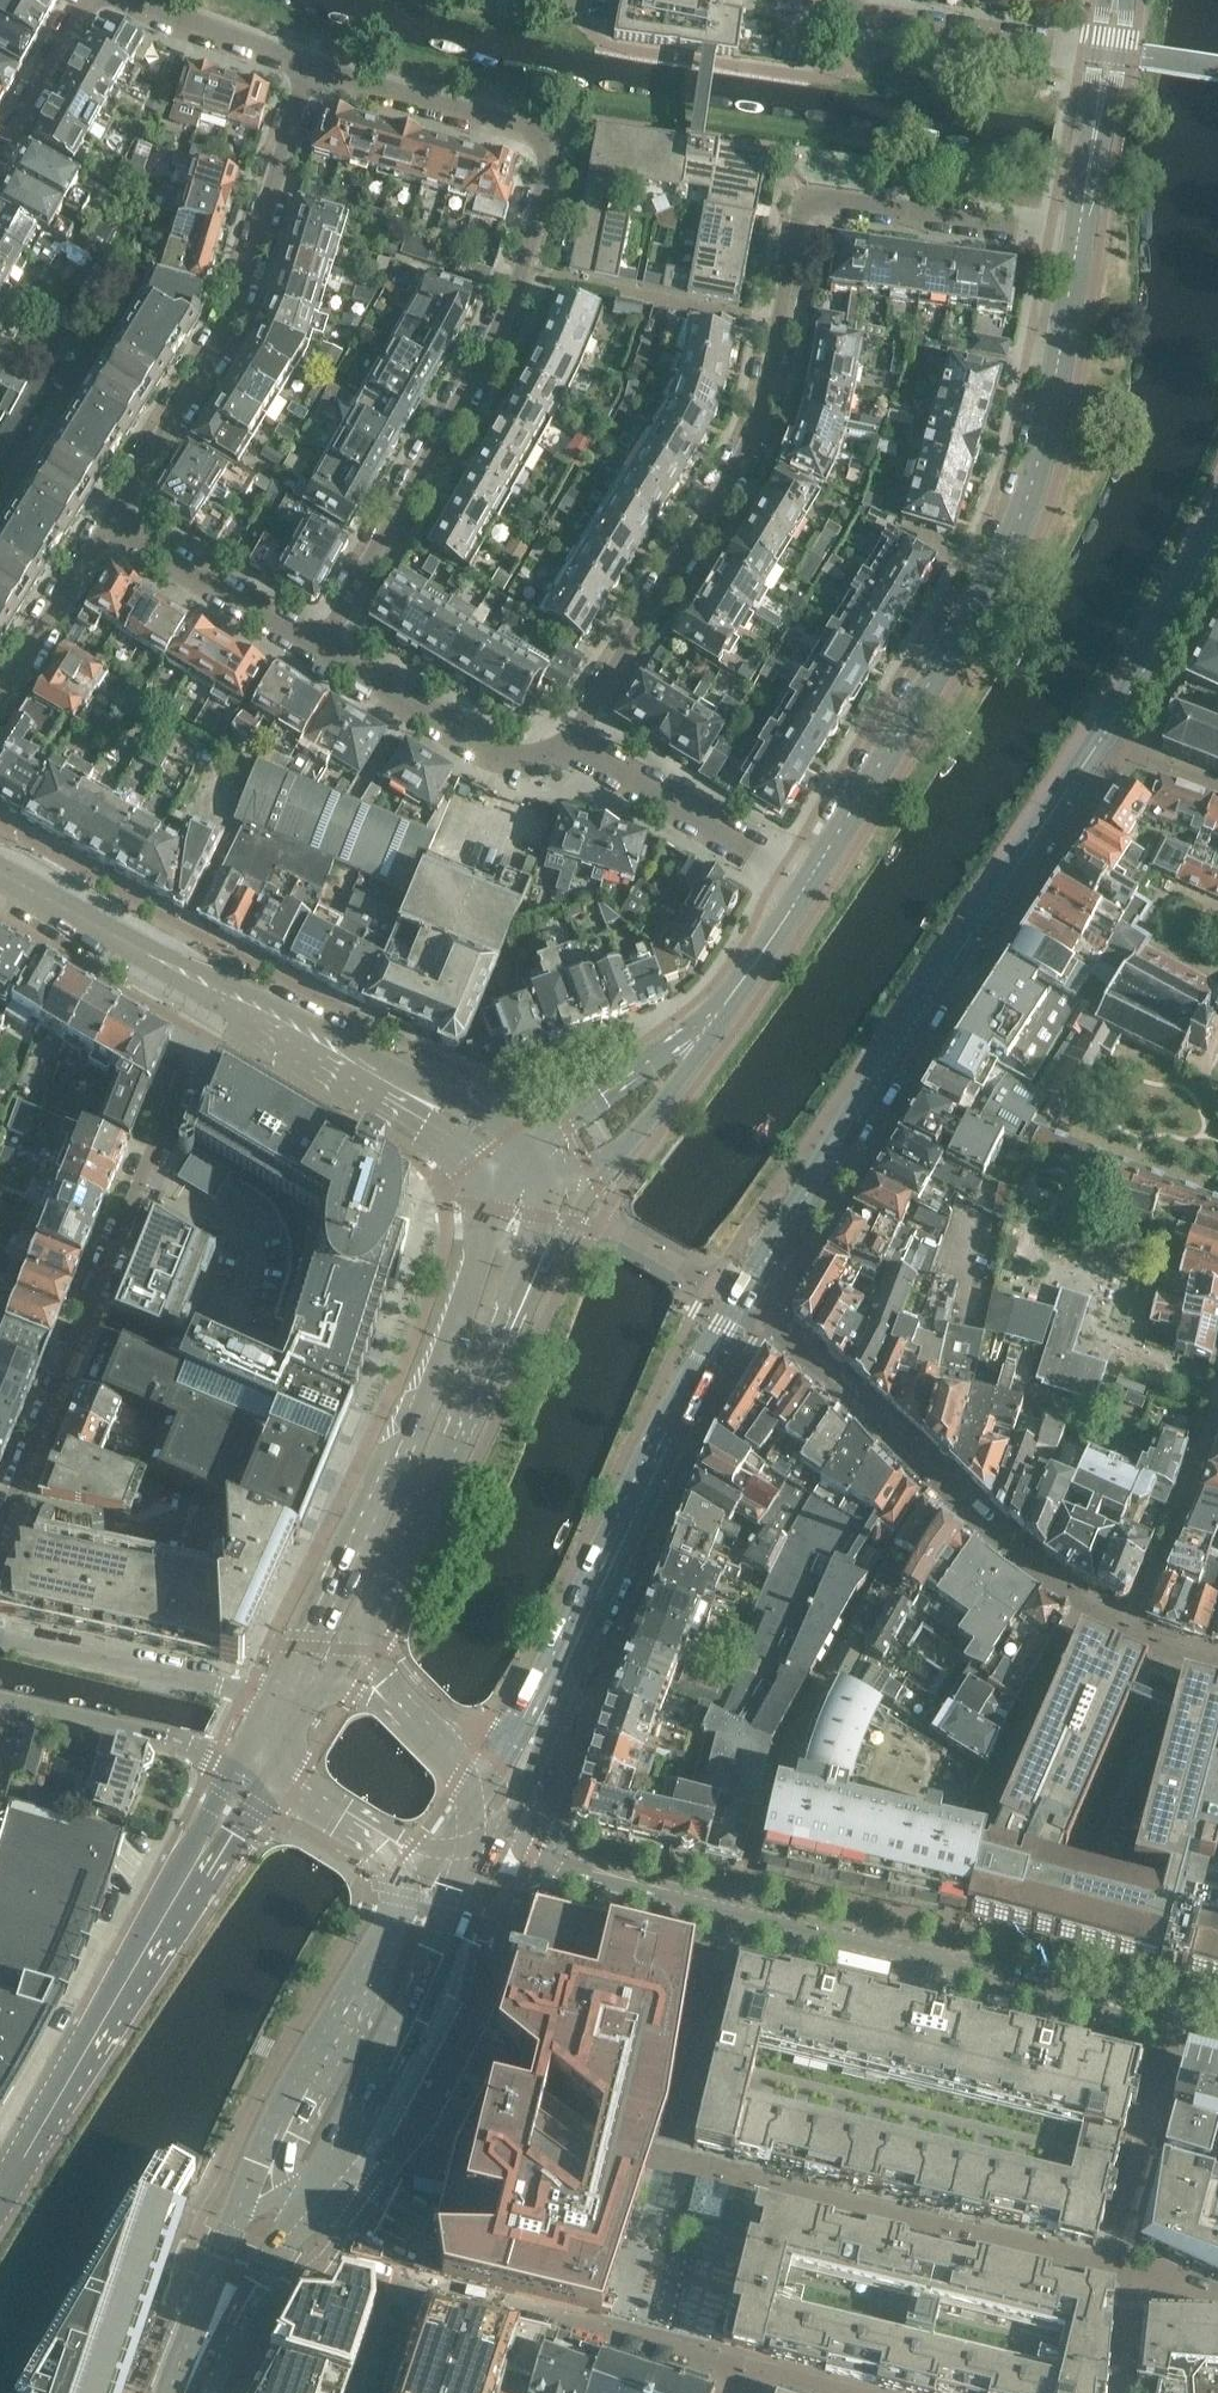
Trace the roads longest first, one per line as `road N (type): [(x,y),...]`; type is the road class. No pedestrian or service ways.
road 1 (residential): [(578,760),(583,715),(732,466),(760,397),(806,198),(1077,238)]
road 2 (residential): [(309,68),(552,134),(508,322),(319,654)]
road 3 (secondary): [(805,881),(1002,554),(1046,427),(1077,238)]
road 4 (tertiary): [(739,1302),(1096,734)]
road 5 (secondary): [(189,2392),(321,2171),(480,1837)]
road 6 (residential): [(0,1538),(116,1258),(214,989)]
road 7 (secondary): [(412,1886),(352,2005),(258,2158),(178,2392)]
road 8 (secondary): [(491,1188),(488,1237),(290,1680)]
road 9 (secondary): [(343,1666),(388,1581),(553,1201)]
road 10 (residential): [(103,525),(233,313),(309,68)]
road 11 (residential): [(739,1302),(1005,1543),(1085,1604)]
road 12 (tertiary): [(557,1686),(636,1497),(739,1302)]
road 13 (residential): [(935,1962),(984,1795),(1085,1604)]
road 14 (residential): [(1122,2392),(1127,2303),(1116,2273),(1172,2019)]
road 15 (secondary): [(245,1759),(144,1920),(66,2082)]
road 16 (secondary): [(66,2082),(271,1775)]
road 17 (secondary): [(553,1201),(635,1136),(752,965)]
road 18 (residential): [(290,1680),(244,1694),(0,1633)]
road 19 (secondary): [(538,1146),(515,1127),(274,1023)]
road 20 (residential): [(578,760),(501,753),(319,654)]
road 21 (secondary): [(752,965),(659,1052),(538,1146)]
road 22 (residential): [(1110,52),(840,0)]
road 23 (secondary): [(274,1023),(473,1164),(491,1188)]
road 24 (residential): [(1217,1377),(1197,1463),(1126,1630)]
road 25 (residential): [(805,881),(610,765),(578,760)]
road 26 (residential): [(733,1913),(785,1742),(820,1673)]
road 27 (residential): [(0,1699),(245,1759)]
road 28 (residential): [(670,2157),(733,1913)]
road 29 (residential): [(319,654),(103,525)]
road 30 (tertiary): [(1096,734),(1217,514)]
road 31 (secondary): [(214,989),(0,872)]
road 32 (residential): [(1172,2019),(935,1962)]
road 33 (residential): [(935,1962),(733,1913)]
road 34 (residential): [(733,1913),(644,1891),(536,1851)]
road 35 (residential): [(0,695),(103,525)]
road 36 (secondary): [(1077,238),(1110,52)]
road 37 (residential): [(138,0),(309,68)]
road 38 (secondary): [(474,1785),(343,1666)]
road 39 (tertiary): [(480,1837),(527,1792),(557,1686)]
road 40 (residential): [(0,154),(83,0)]
road 41 (secondary): [(271,1775),(397,1856)]
road 42 (residential): [(1096,734),(1217,784)]
road 43 (secondary): [(271,1775),(343,1666)]
road 44 (secondary): [(0,2194),(66,2082)]
road 45 (tertiary): [(557,1686),(474,1785)]

